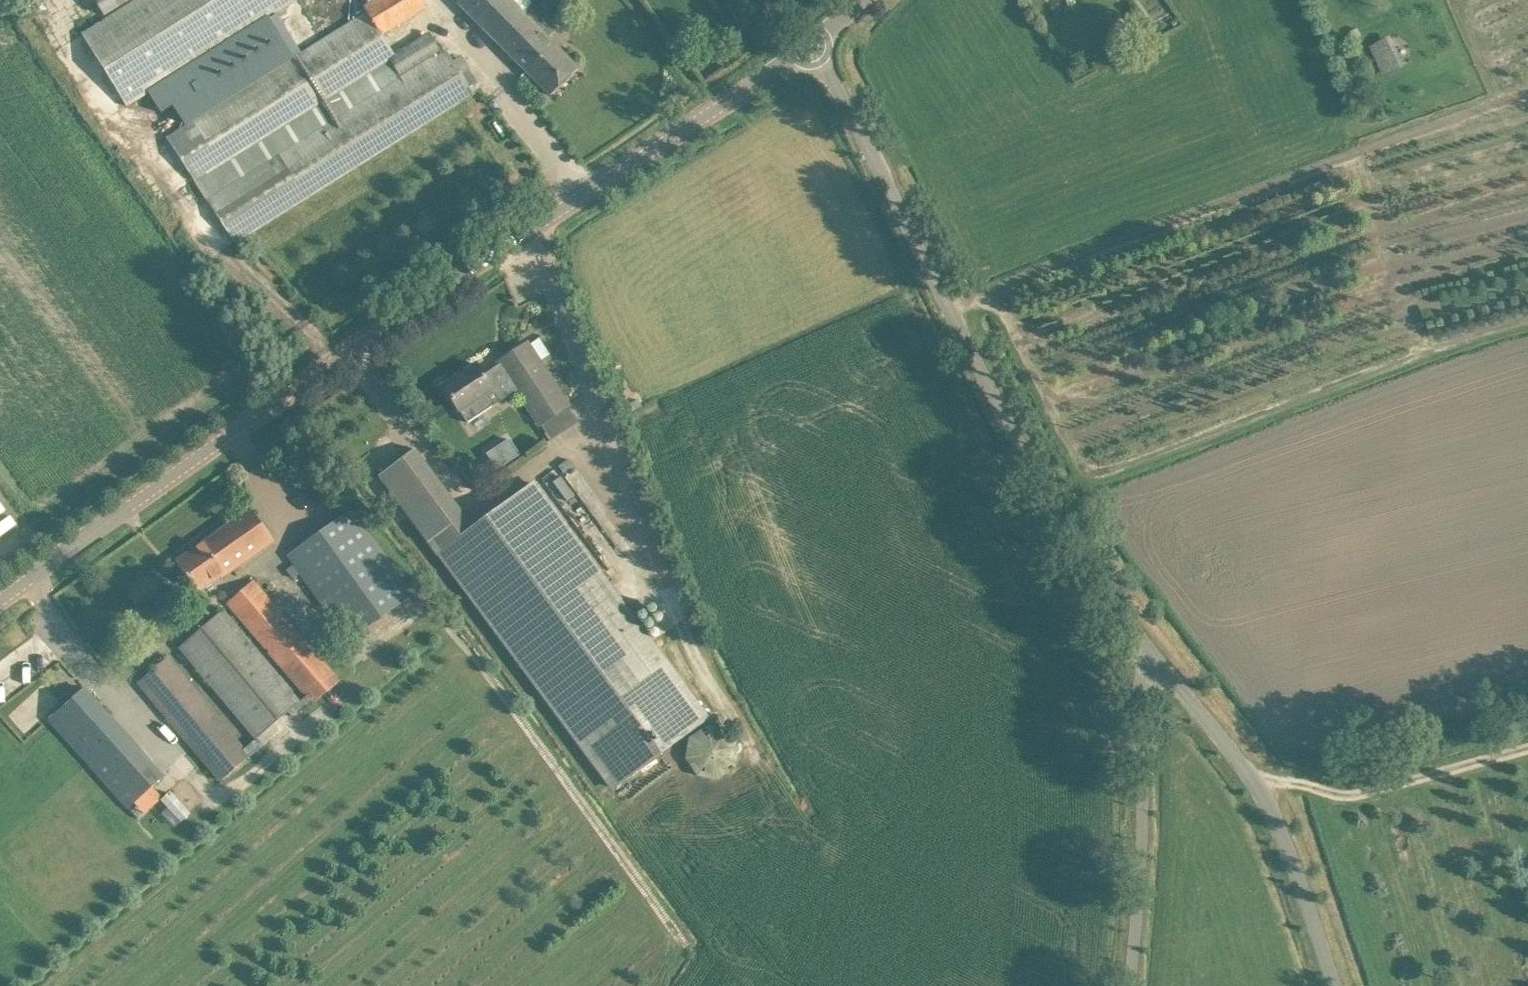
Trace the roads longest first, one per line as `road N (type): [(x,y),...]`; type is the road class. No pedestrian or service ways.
road 1 (unclassified): [(0,603),(812,40)]
road 2 (unclassified): [(1109,588),(812,40)]
road 3 (unclassified): [(1336,985),(1290,841),(1231,743),(1109,588)]
road 4 (unclassified): [(1131,985),(1143,819),(1132,699),(1109,588)]
road 5 (track): [(1260,791),(1290,783),(1353,795),(1527,748)]

